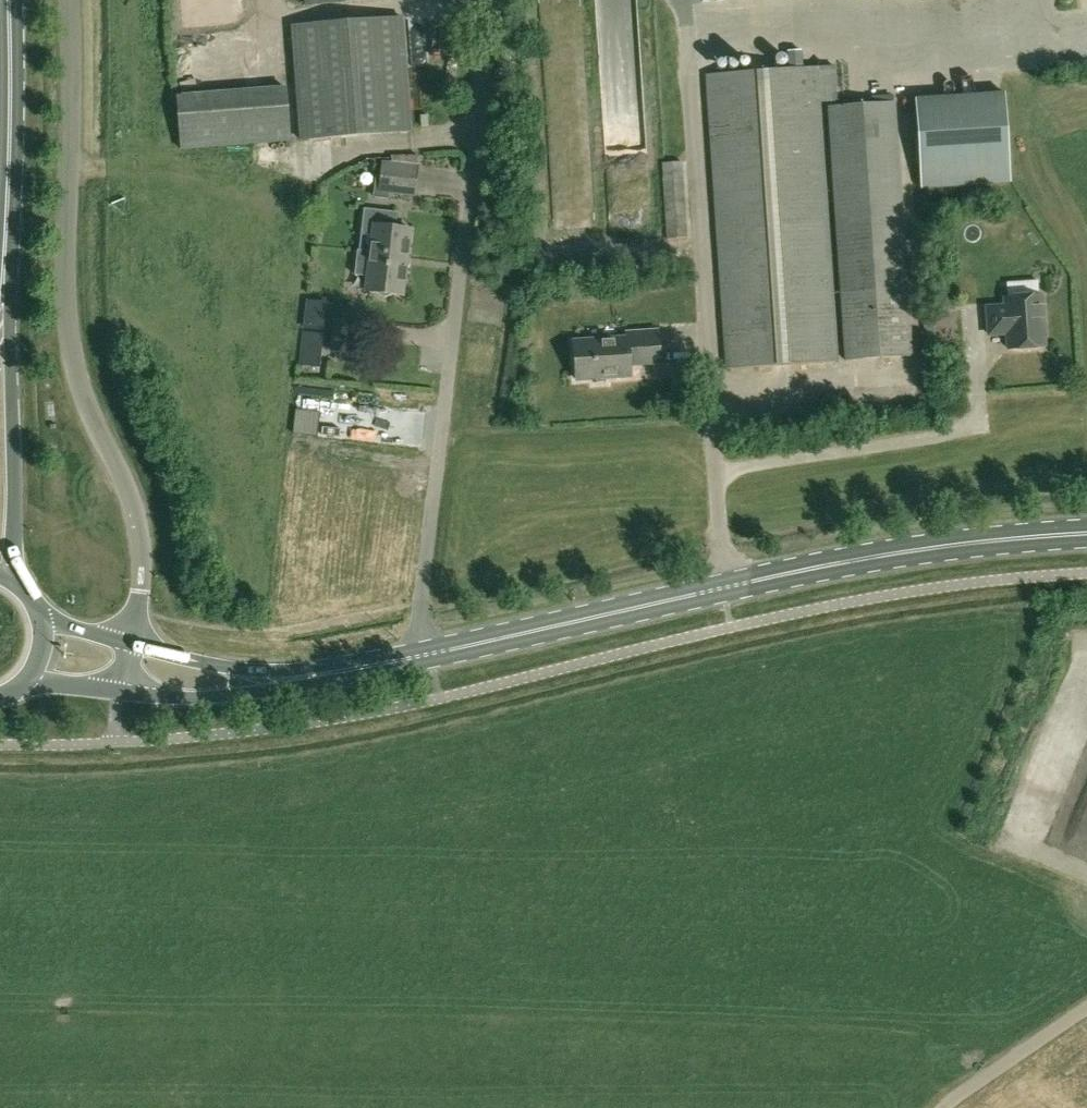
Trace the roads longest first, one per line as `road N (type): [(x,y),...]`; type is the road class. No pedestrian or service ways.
road 1 (primary): [(1086,534),(840,563),(333,673)]
road 2 (unclassified): [(70,0),(67,316),(83,395),(138,526),(141,579),(130,644)]
road 3 (primary): [(19,585),(10,302),(2,285)]
road 4 (primary): [(9,0),(2,285)]
road 5 (primary): [(120,692),(218,697),(313,684),(333,673)]
road 6 (primary): [(333,673),(227,670),(130,644)]
road 7 (track): [(1086,1006),(935,1107)]

